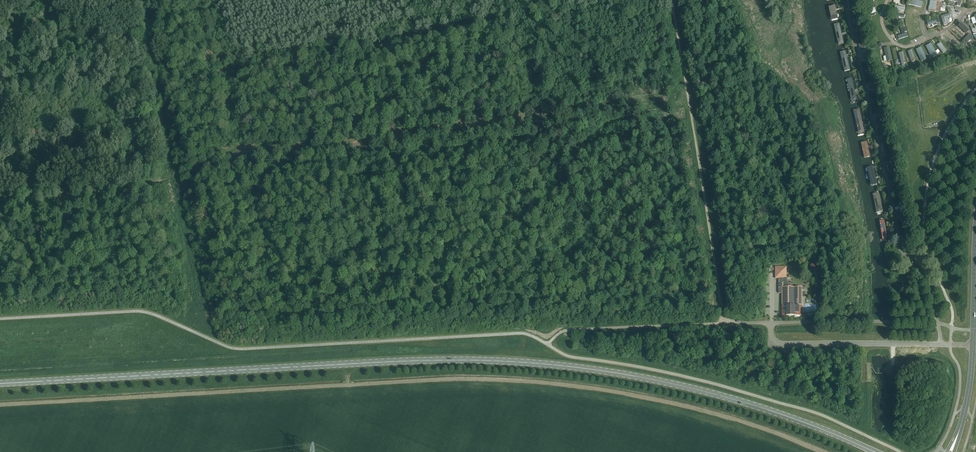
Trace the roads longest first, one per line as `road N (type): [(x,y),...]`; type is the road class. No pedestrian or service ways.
road 1 (primary): [(15,383),(495,361),(714,394),(845,439)]
road 2 (track): [(147,279),(184,314),(192,300),(166,193),(170,155),(140,0)]
road 3 (unclassified): [(940,345),(926,270),(898,244),(844,0)]
road 4 (track): [(0,215),(197,174)]
road 5 (unclassified): [(940,345),(773,345),(769,323)]
road 6 (secondary): [(973,346),(975,225)]

